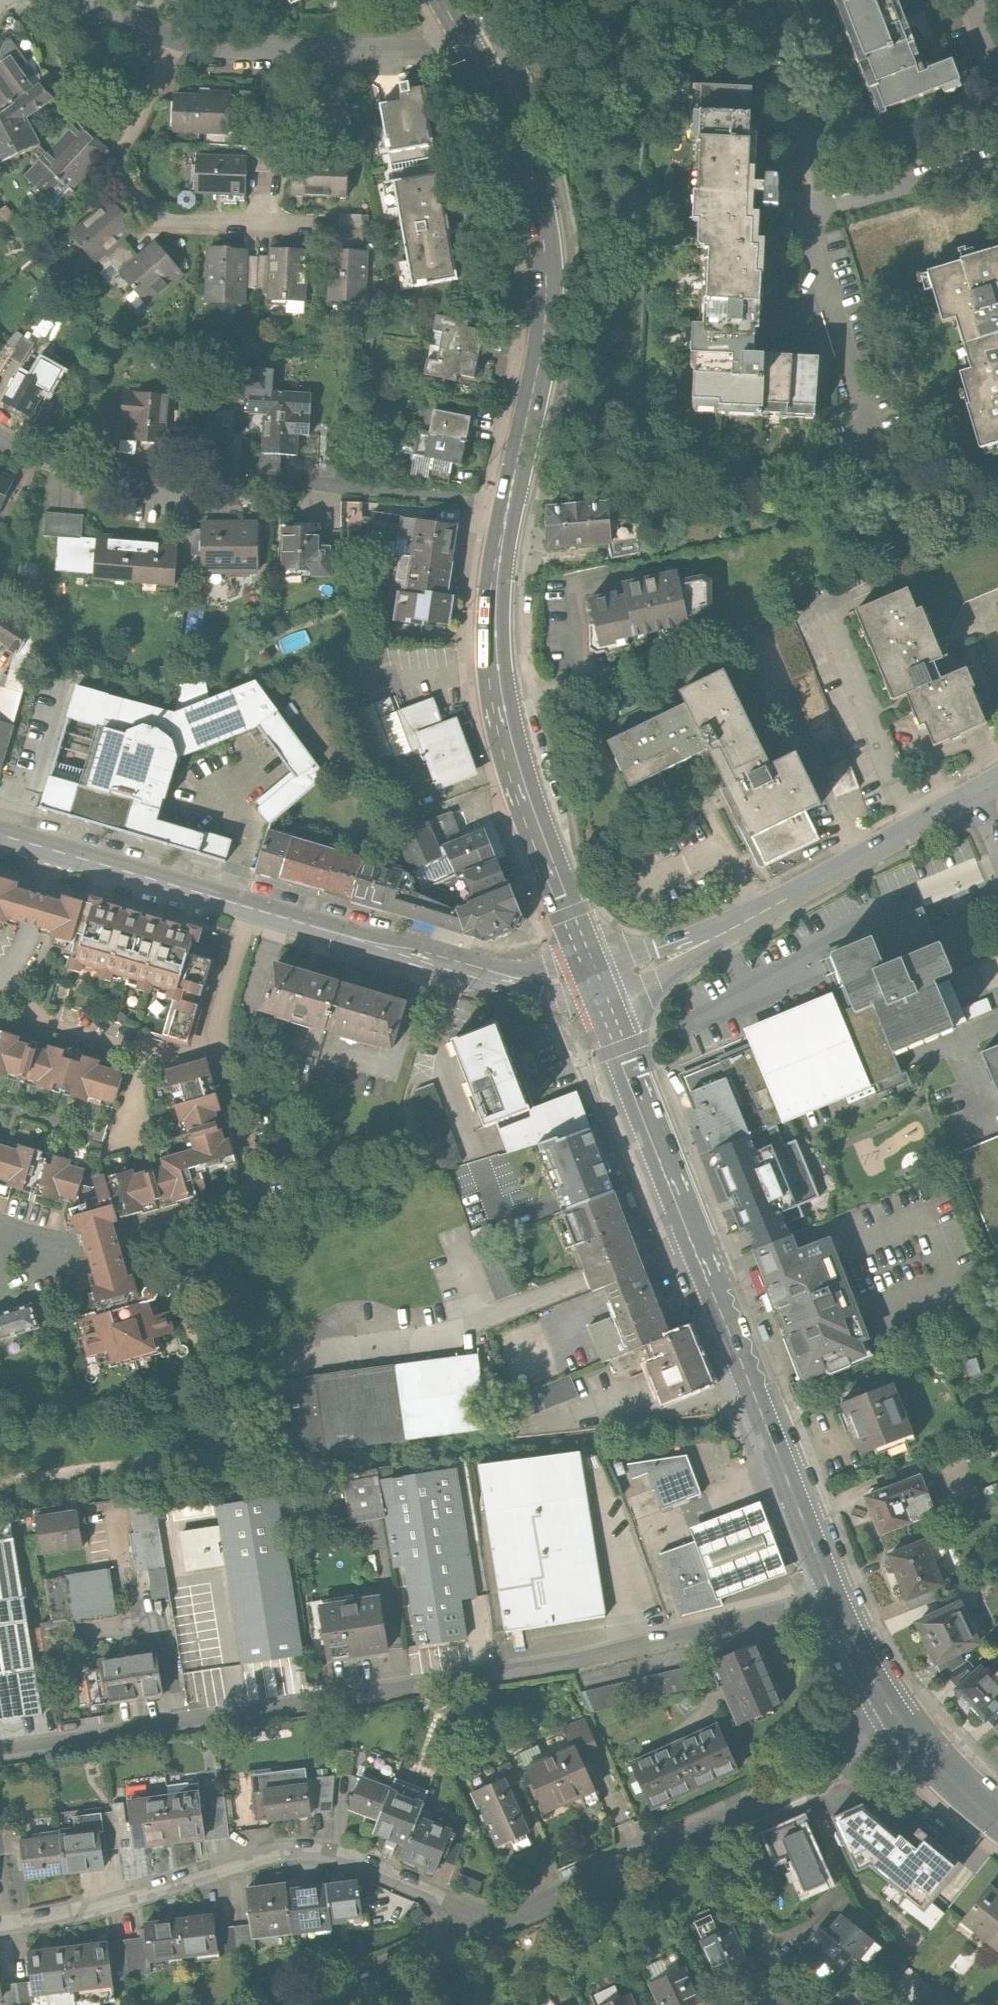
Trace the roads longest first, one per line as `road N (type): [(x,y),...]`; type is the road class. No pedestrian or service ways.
road 1 (residential): [(834,1599),(561,1664),(0,1751)]
road 2 (secondary): [(834,1599),(596,980)]
road 3 (residential): [(0,1927),(281,1852),(354,1860),(499,1922)]
road 4 (secondary): [(596,980),(500,710),(494,598),(510,505)]
road 5 (secondary): [(510,505),(551,270),(545,216),(517,132),(464,36)]
road 6 (tertiary): [(596,980),(665,962),(972,794)]
road 7 (residential): [(464,36),(428,47),(221,50),(173,39),(90,0)]
road 8 (residential): [(217,1043),(256,1176),(245,1203),(54,1255)]
road 9 (tertiary): [(253,909),(541,989),(596,980)]
road 10 (residential): [(0,437),(47,461),(146,476),(254,479)]
road 11 (residential): [(711,1828),(499,1922)]
road 12 (residential): [(899,1727),(711,1828)]
road 13 (tertiary): [(54,851),(253,909)]
road 14 (residential): [(499,1922),(312,2004)]
road 15 (residential): [(711,1828),(784,1990),(767,2004)]
road 16 (residential): [(5,974),(34,1013),(56,1026),(146,1055)]
road 17 (residential): [(343,485),(510,505)]
road 18 (secondary): [(899,1727),(834,1599)]
road 19 (secondary): [(997,1829),(922,1760),(899,1727)]
road 20 (residential): [(253,909),(217,1043)]
road 21 (residential): [(5,974),(26,945),(54,851)]

